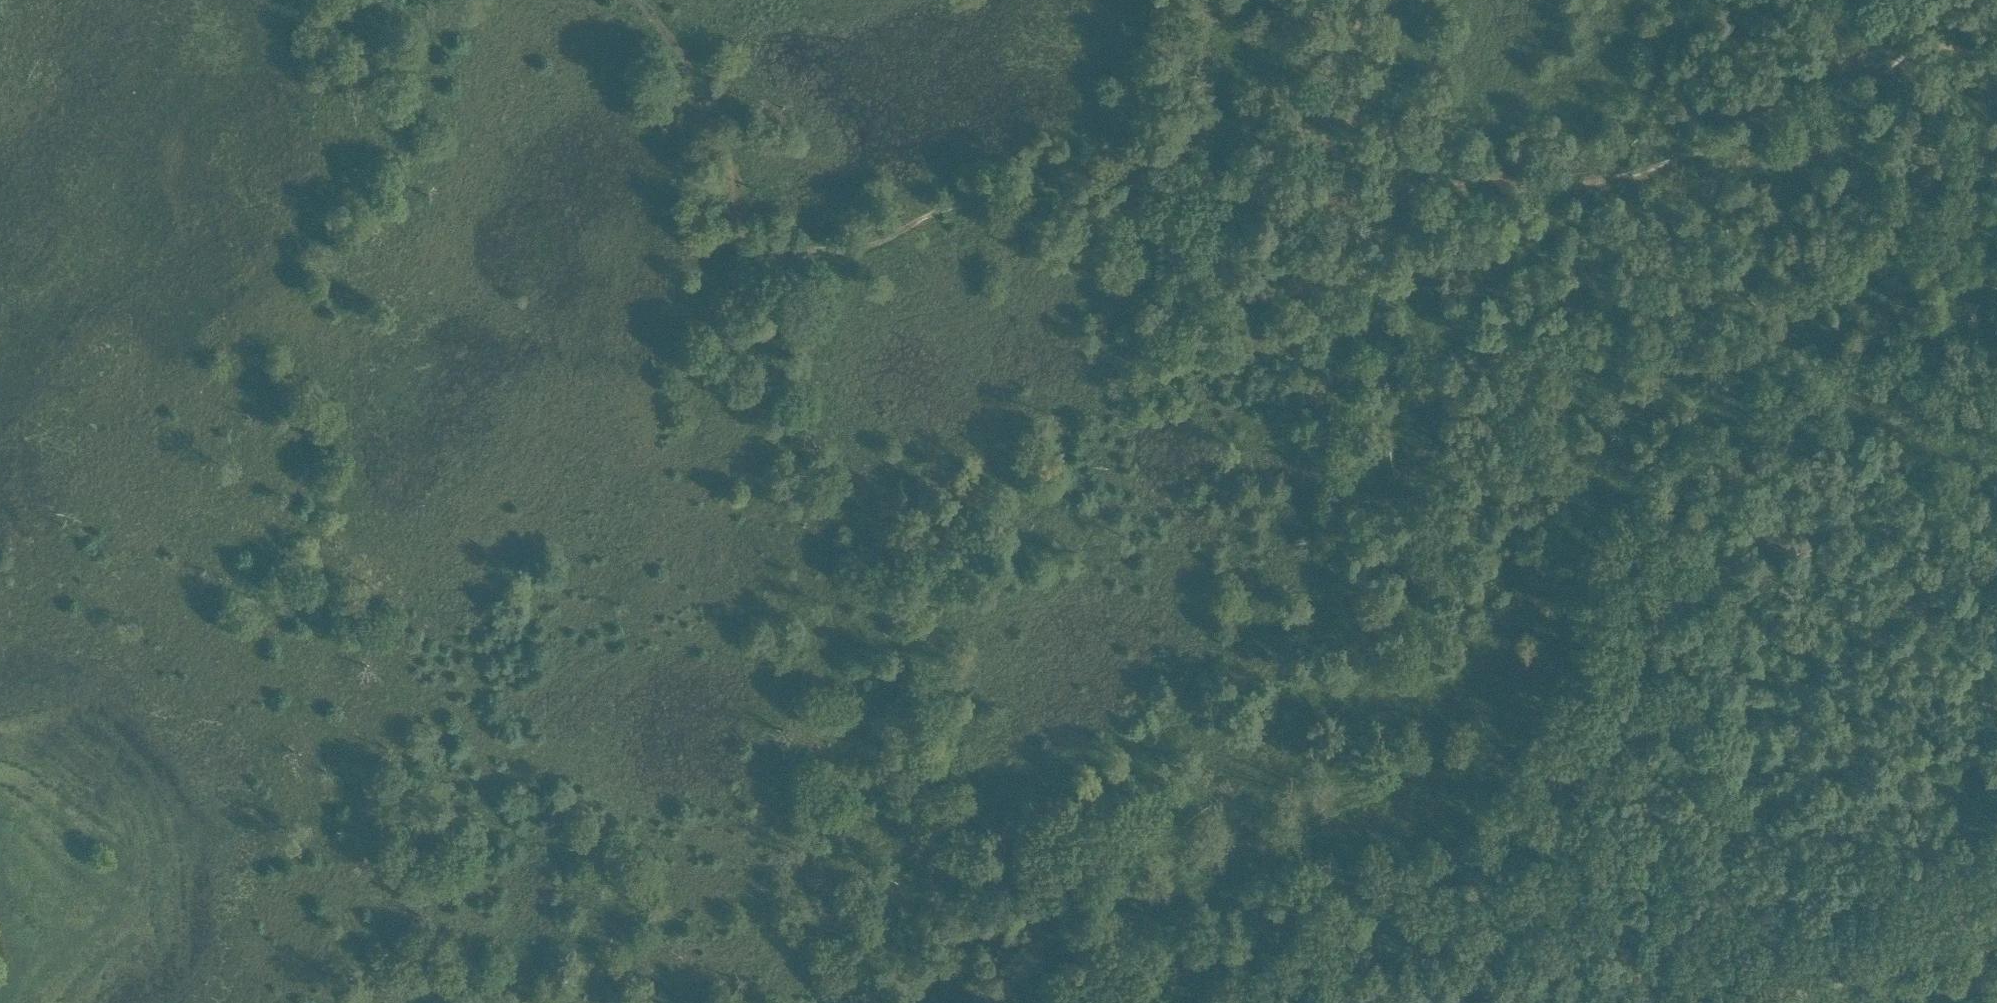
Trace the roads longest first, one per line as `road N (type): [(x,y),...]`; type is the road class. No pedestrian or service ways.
road 1 (track): [(1996,911),(1750,1002)]

